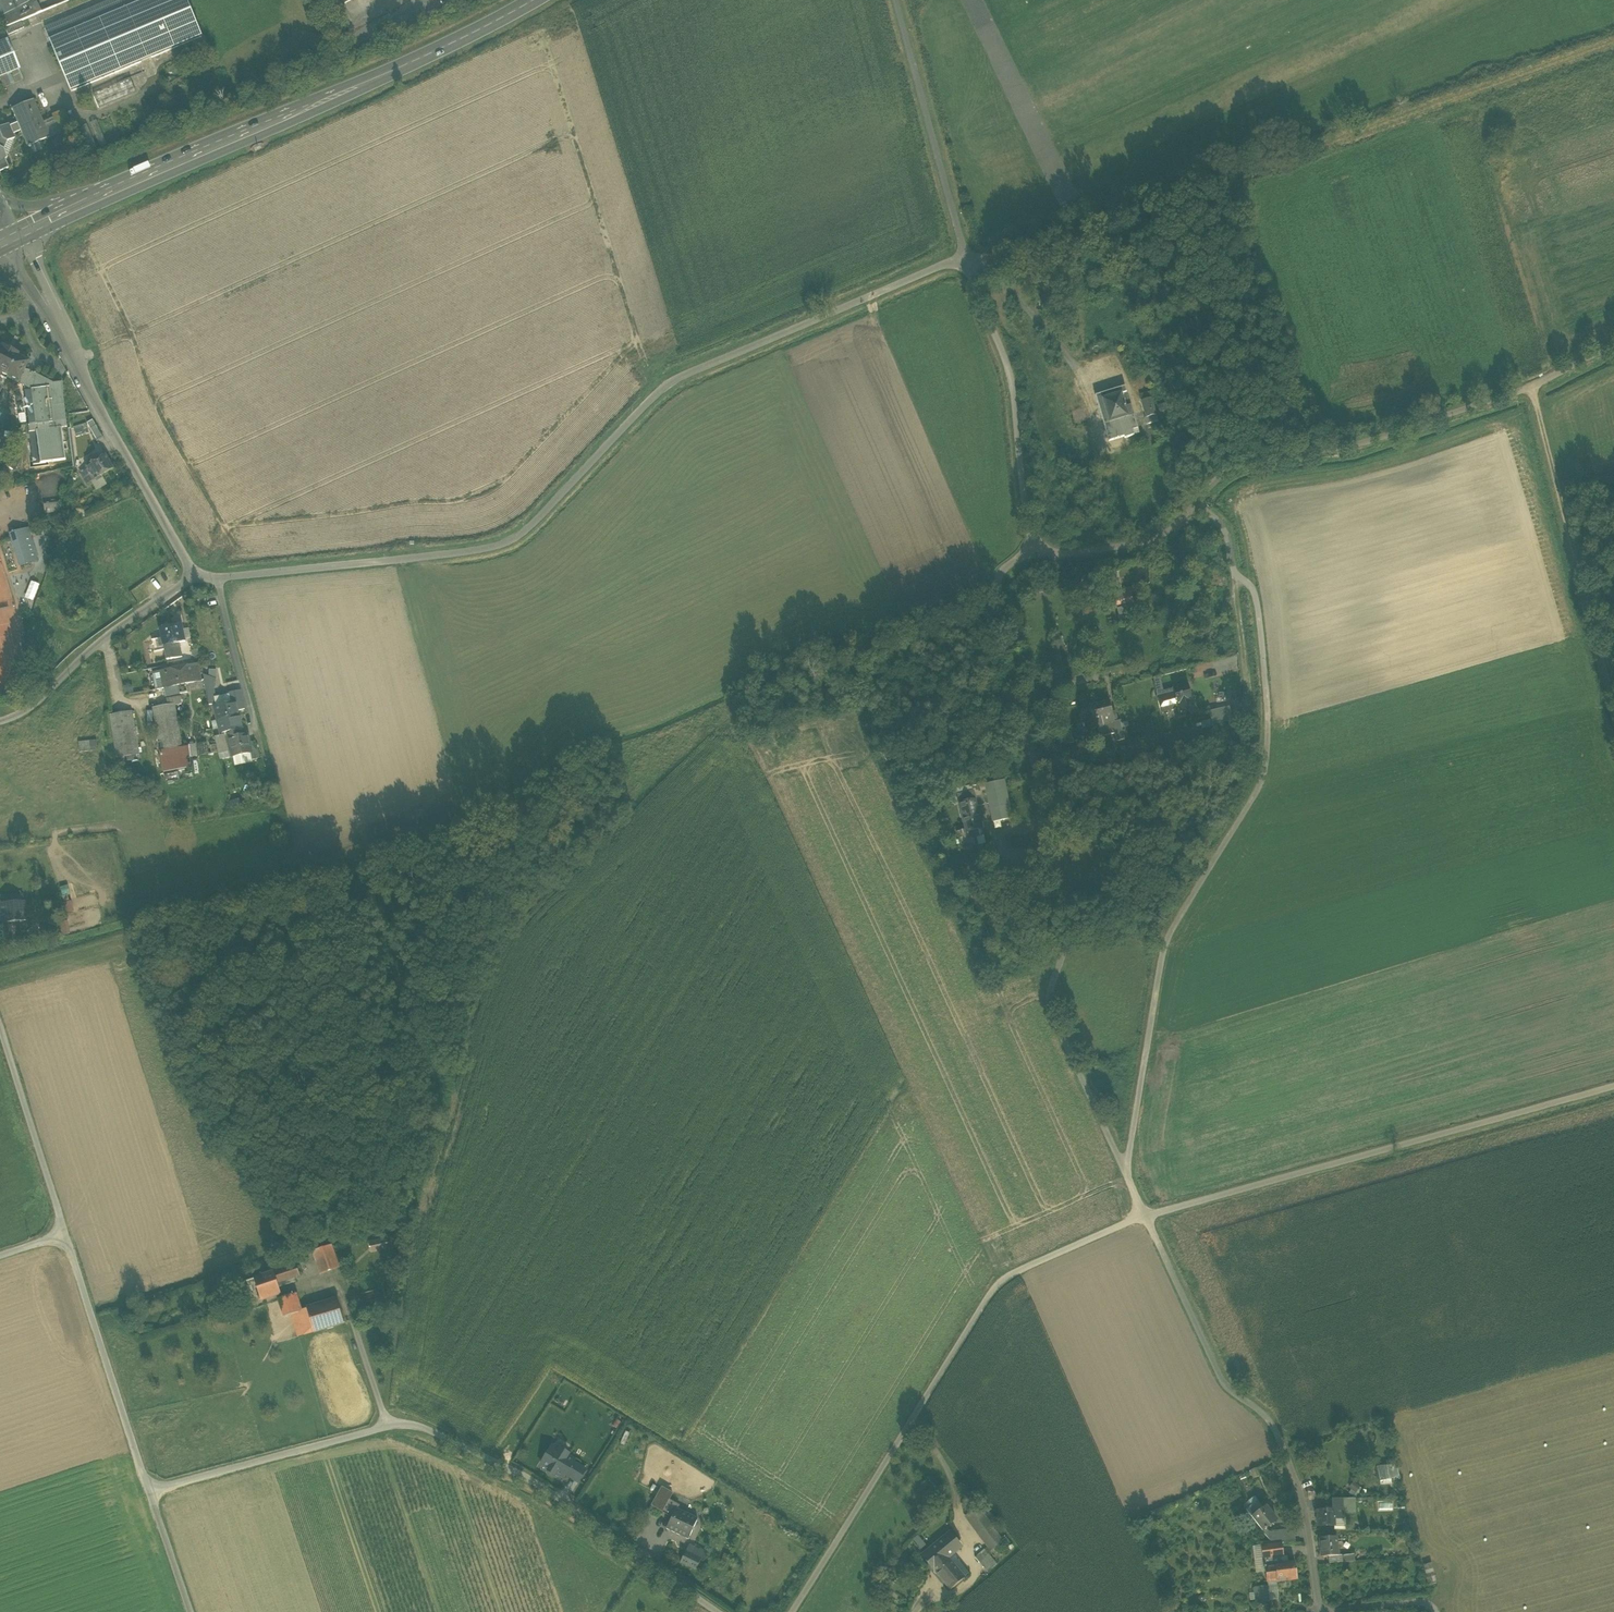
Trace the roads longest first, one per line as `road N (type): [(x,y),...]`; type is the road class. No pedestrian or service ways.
road 1 (unclassified): [(194,575),(506,543),(676,379),(966,260),(1007,363),(1029,521),(1045,546)]
road 2 (unclassified): [(1196,501),(1226,535),(1232,573),(1255,590),(1268,721),(1263,777),(1166,935),(1125,1172)]
road 3 (unclassified): [(1045,546),(994,574),(1068,935),(1046,1002),(1125,1172)]
road 4 (track): [(966,260),(1613,41)]
road 5 (unclassified): [(149,1491),(412,1422),(547,1490),(717,1611)]
road 6 (unclassified): [(1145,1215),(1000,1280),(794,1611)]
road 7 (primary): [(74,209),(534,0)]
road 8 (unclassified): [(1613,1086),(1145,1215)]
road 9 (unclassified): [(1196,501),(1230,465),(1353,445),(1528,388),(1613,347)]
road 10 (unclassified): [(1145,1215),(1227,1389),(1271,1423),(1304,1505),(1317,1611)]
road 11 (track): [(1528,388),(1613,694)]
road 12 (unclassified): [(61,328),(194,575)]
road 13 (unclassified): [(65,1231),(149,1491)]
road 14 (track): [(896,0),(966,260)]
road 15 (unclassified): [(0,717),(21,712),(85,651),(194,575)]
road 16 (unclassified): [(0,1033),(65,1231)]
road 17 (unclassified): [(1045,546),(1053,555),(1154,540),(1196,501)]
road 18 (unclassified): [(149,1491),(190,1611)]

